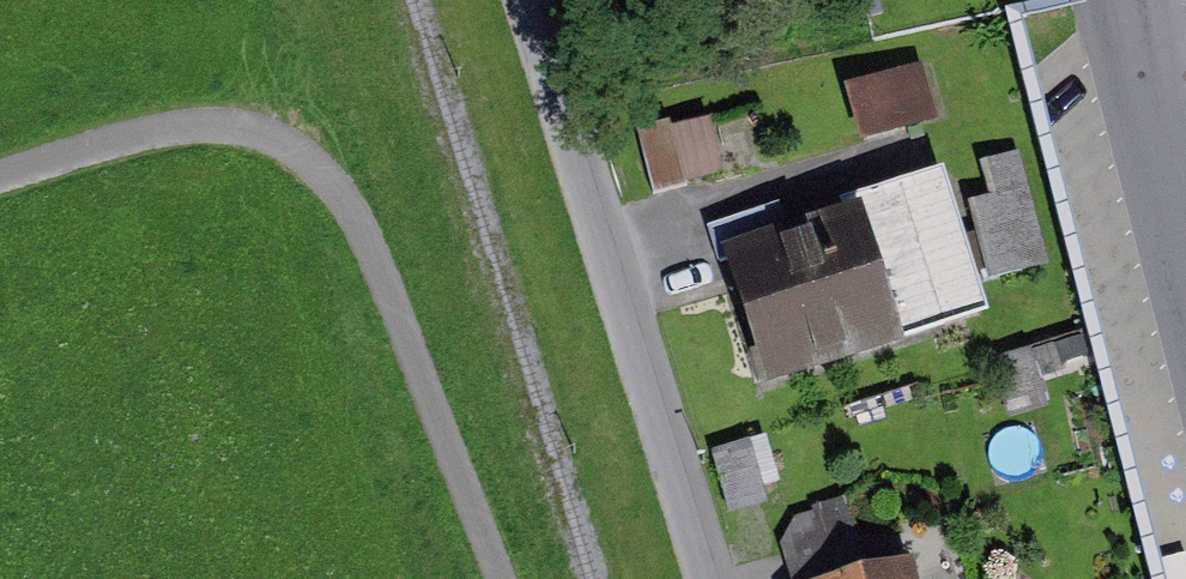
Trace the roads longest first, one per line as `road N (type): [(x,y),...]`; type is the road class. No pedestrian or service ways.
road 1 (track): [(513,578),(380,234),(356,189),(319,154),(273,126),(225,123),(168,128),(0,178)]
road 2 (residential): [(546,0),(737,578)]

